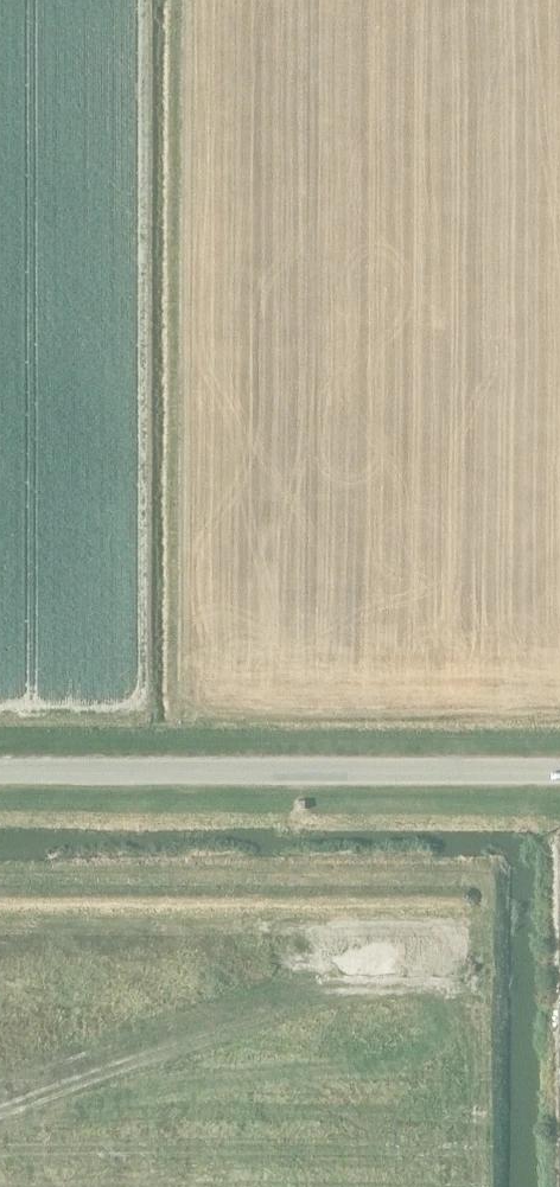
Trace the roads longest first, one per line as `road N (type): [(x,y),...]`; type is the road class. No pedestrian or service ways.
road 1 (unclassified): [(0,775),(559,775)]

